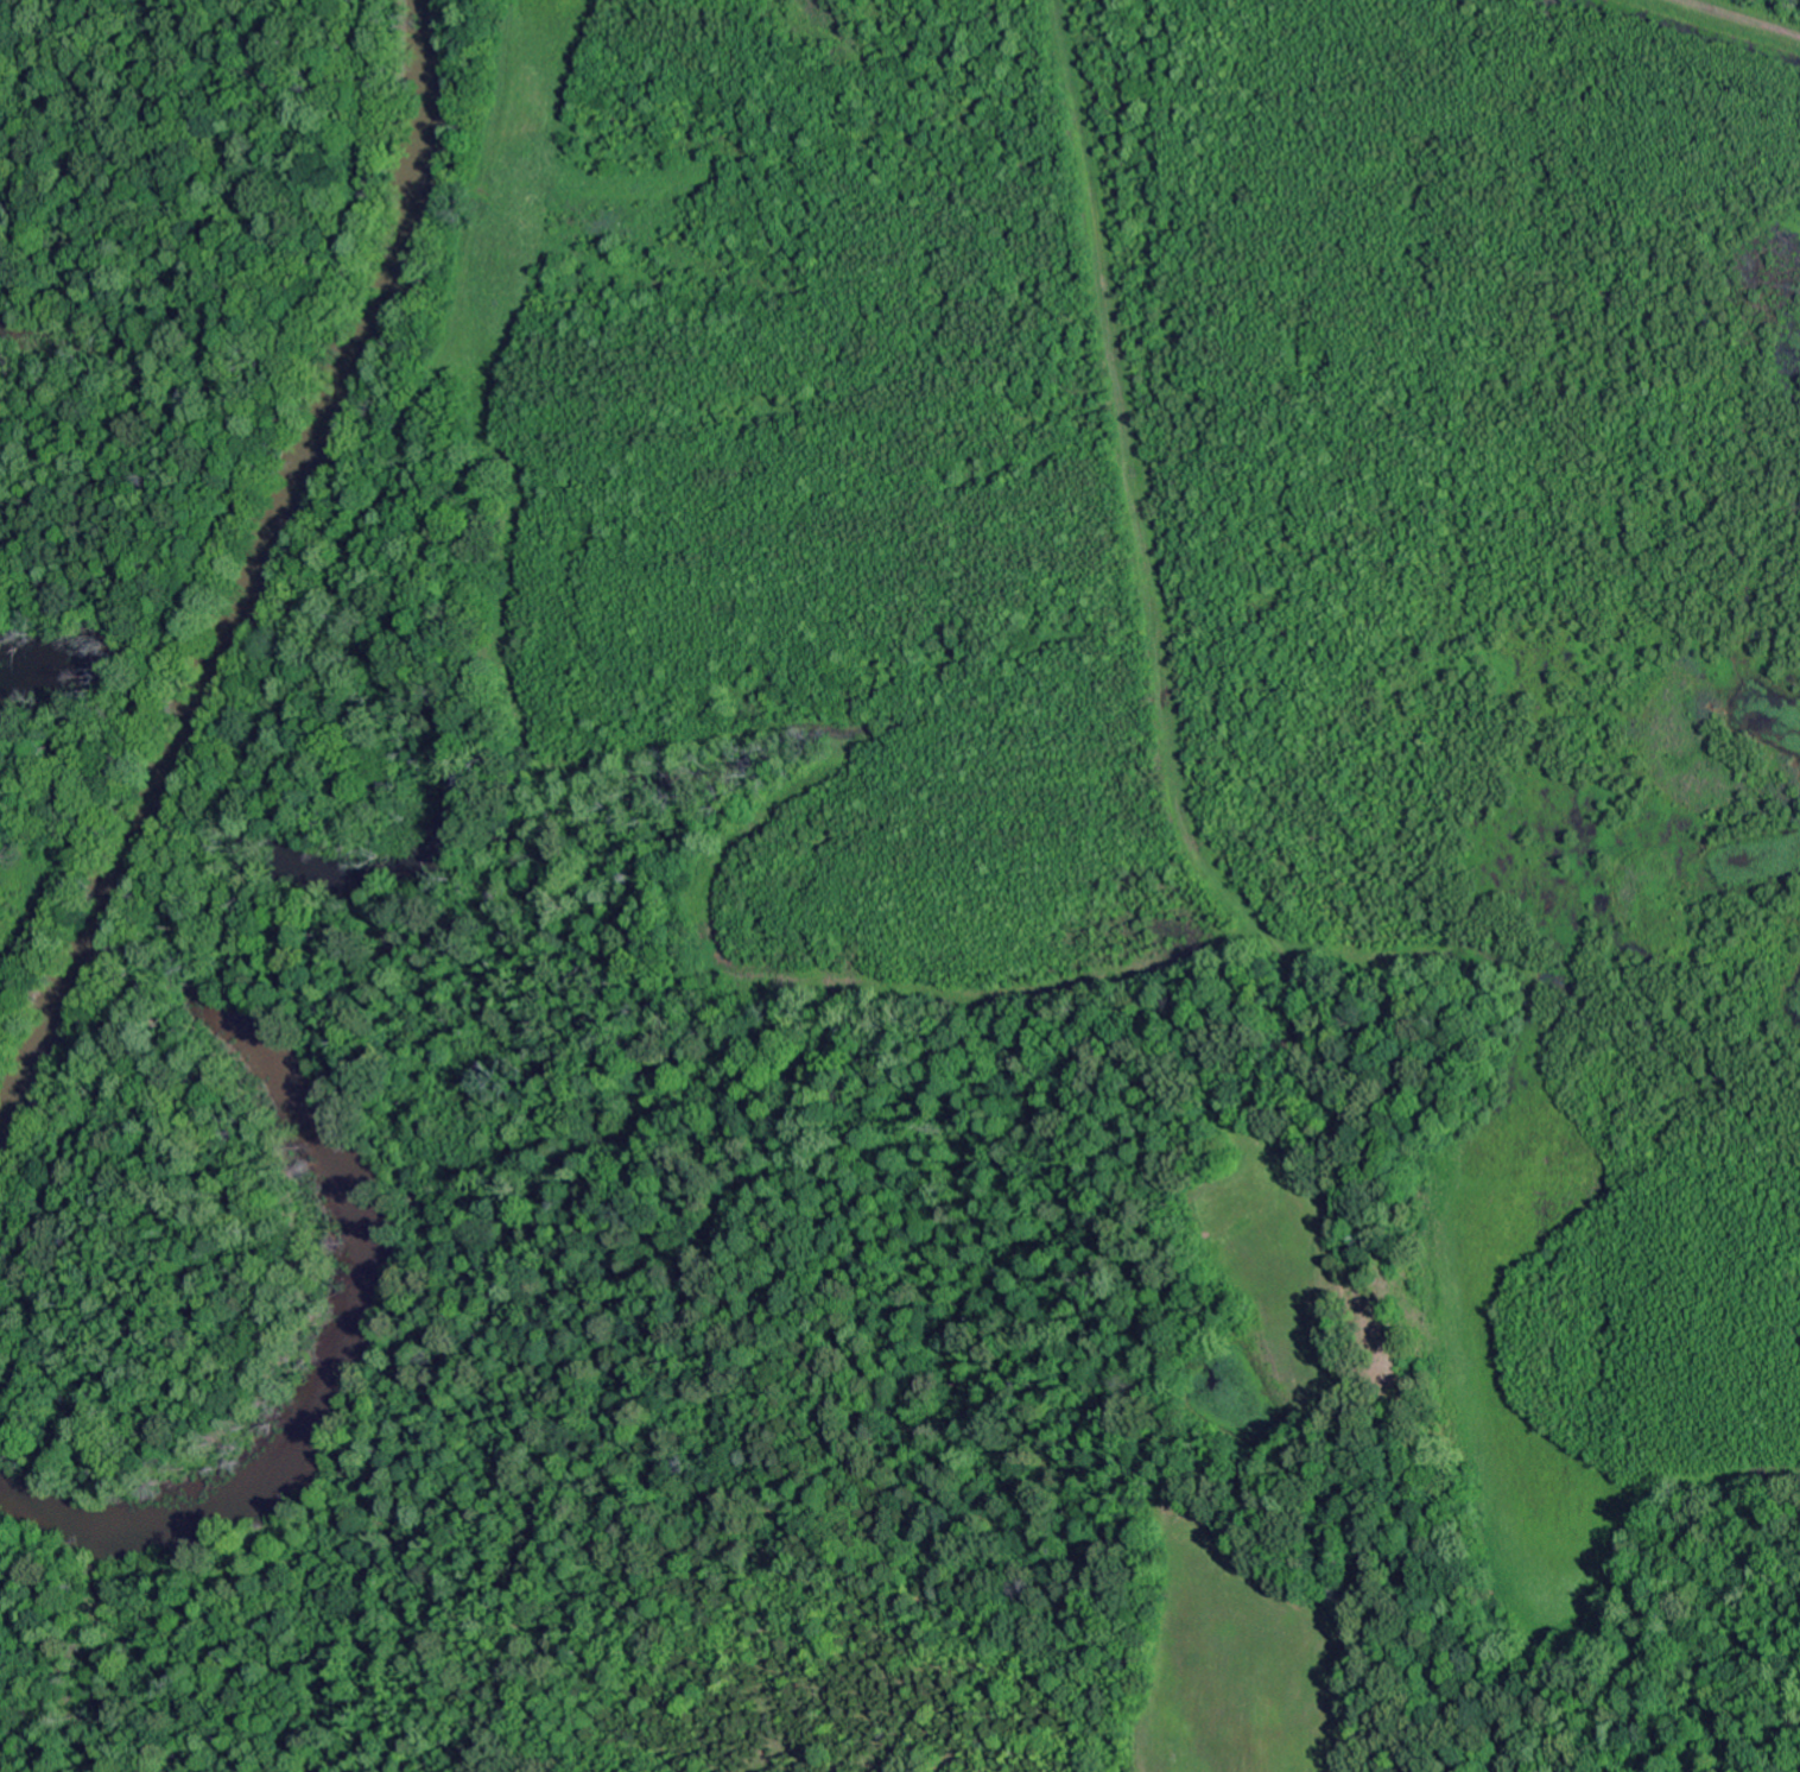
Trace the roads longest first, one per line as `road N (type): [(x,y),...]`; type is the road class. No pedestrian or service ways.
road 1 (residential): [(1227,1771),(1231,1721),(1312,1555),(1330,1472),(1284,1362),(1282,1196),(1300,1126),(1292,1011),(1183,882),(1001,0)]

